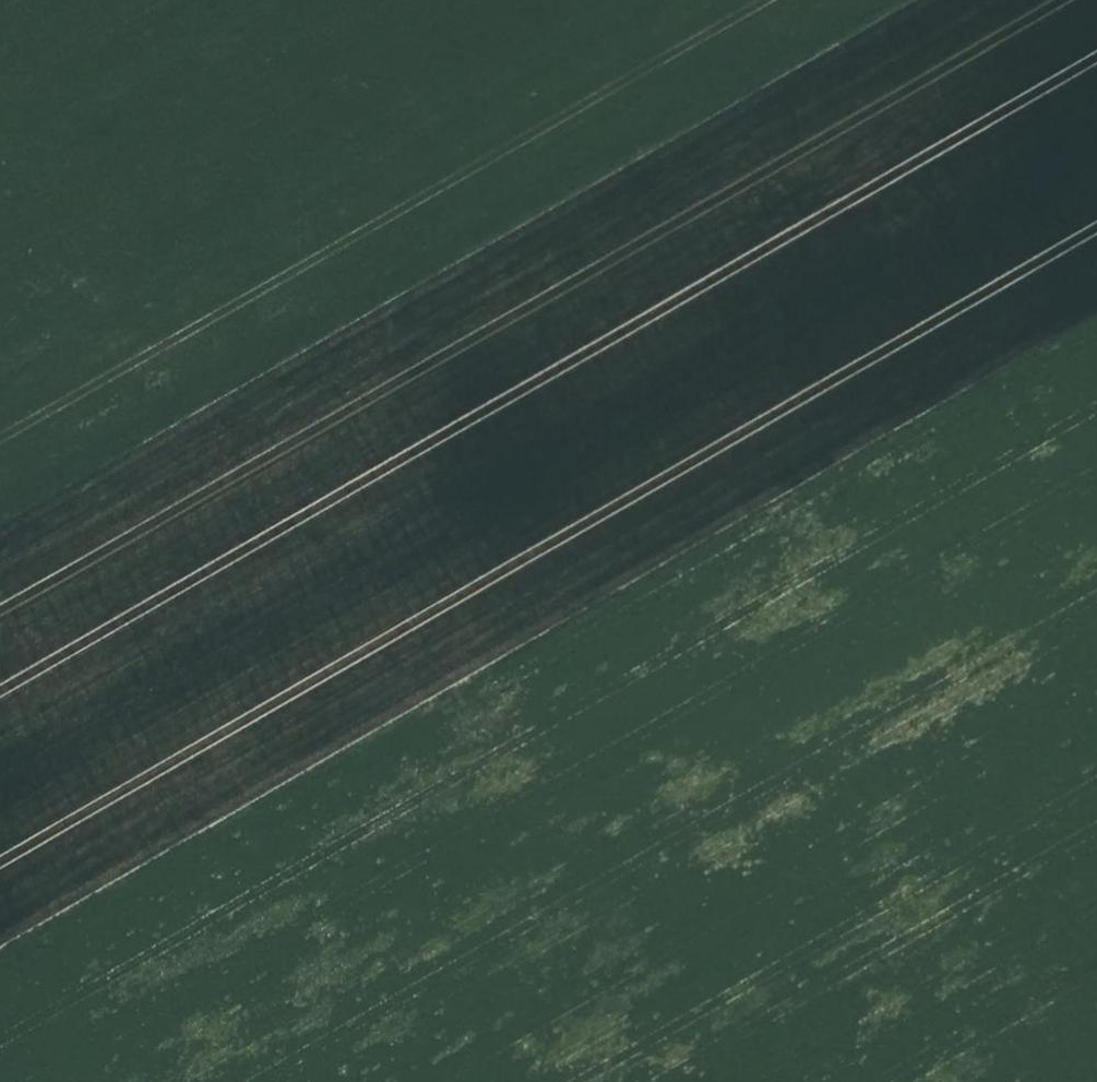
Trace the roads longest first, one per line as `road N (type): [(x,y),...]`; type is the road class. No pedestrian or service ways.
road 1 (track): [(0,513),(887,0)]

